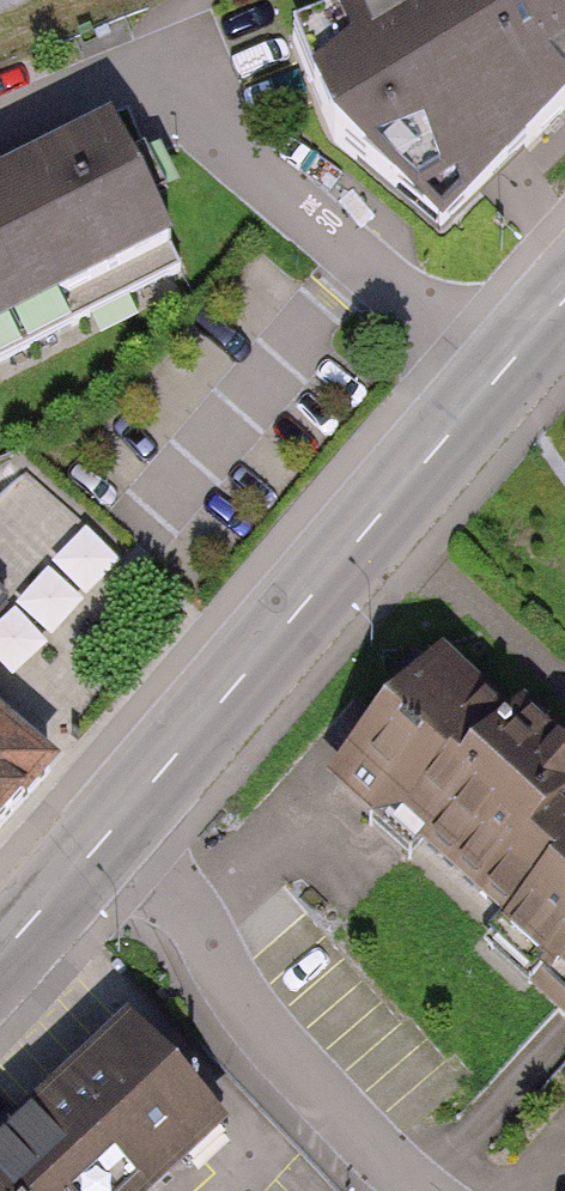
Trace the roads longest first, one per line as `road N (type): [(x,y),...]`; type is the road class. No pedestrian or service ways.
road 1 (residential): [(493,382),(151,75),(0,133)]
road 2 (primary): [(493,382),(110,832)]
road 3 (residential): [(110,832),(255,1032),(413,1190)]
road 4 (primary): [(110,832),(0,955)]

